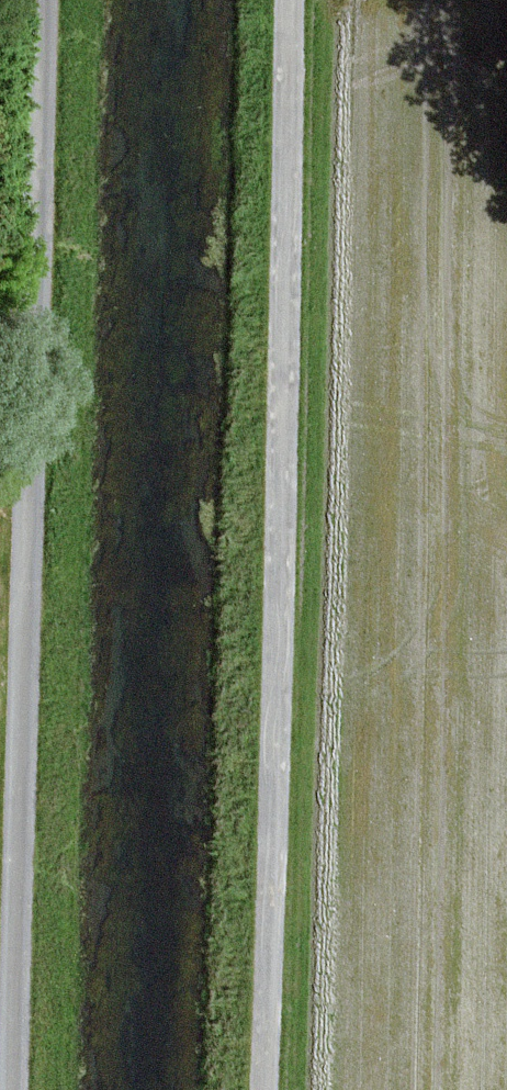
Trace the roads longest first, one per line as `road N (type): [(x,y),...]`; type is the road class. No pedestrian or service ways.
road 1 (unclassified): [(42,0),(13,1089)]
road 2 (unclassified): [(262,1089),(289,0)]

